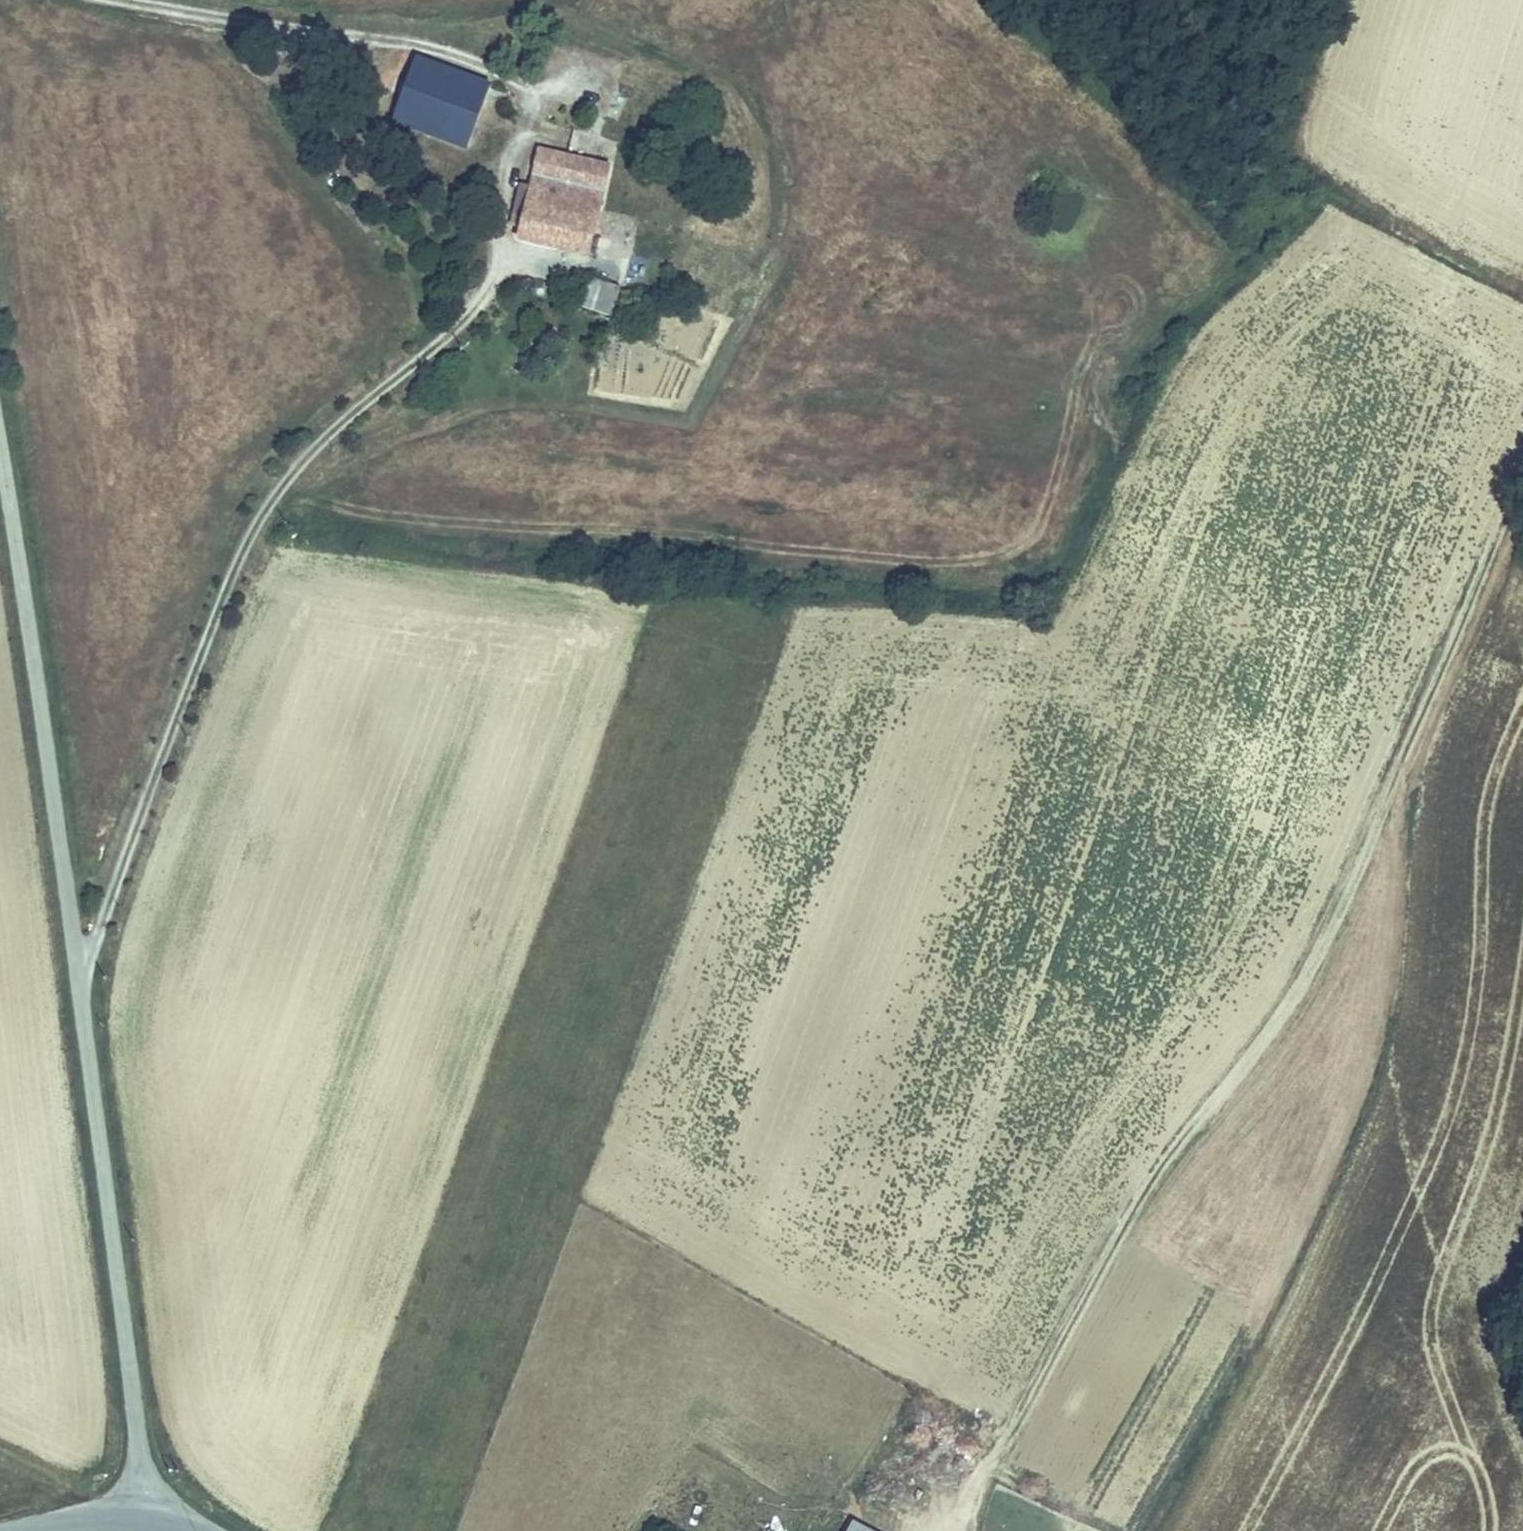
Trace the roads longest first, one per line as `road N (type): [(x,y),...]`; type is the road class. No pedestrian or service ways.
road 1 (unclassified): [(0,478),(79,971),(152,1512)]
road 2 (tertiary): [(152,1512),(98,1509),(7,1530)]

